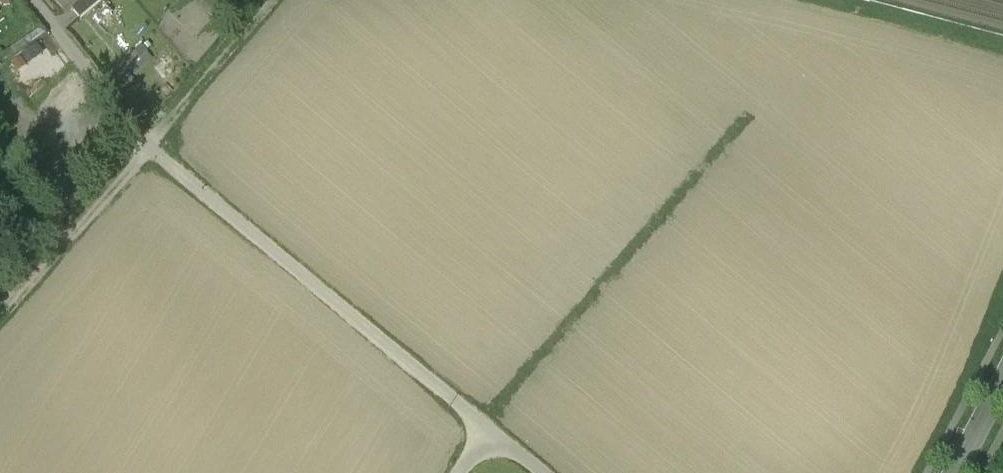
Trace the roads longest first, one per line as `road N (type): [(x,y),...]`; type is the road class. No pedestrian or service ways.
road 1 (track): [(70,44),(149,139),(543,472)]
road 2 (track): [(149,139),(0,312)]

